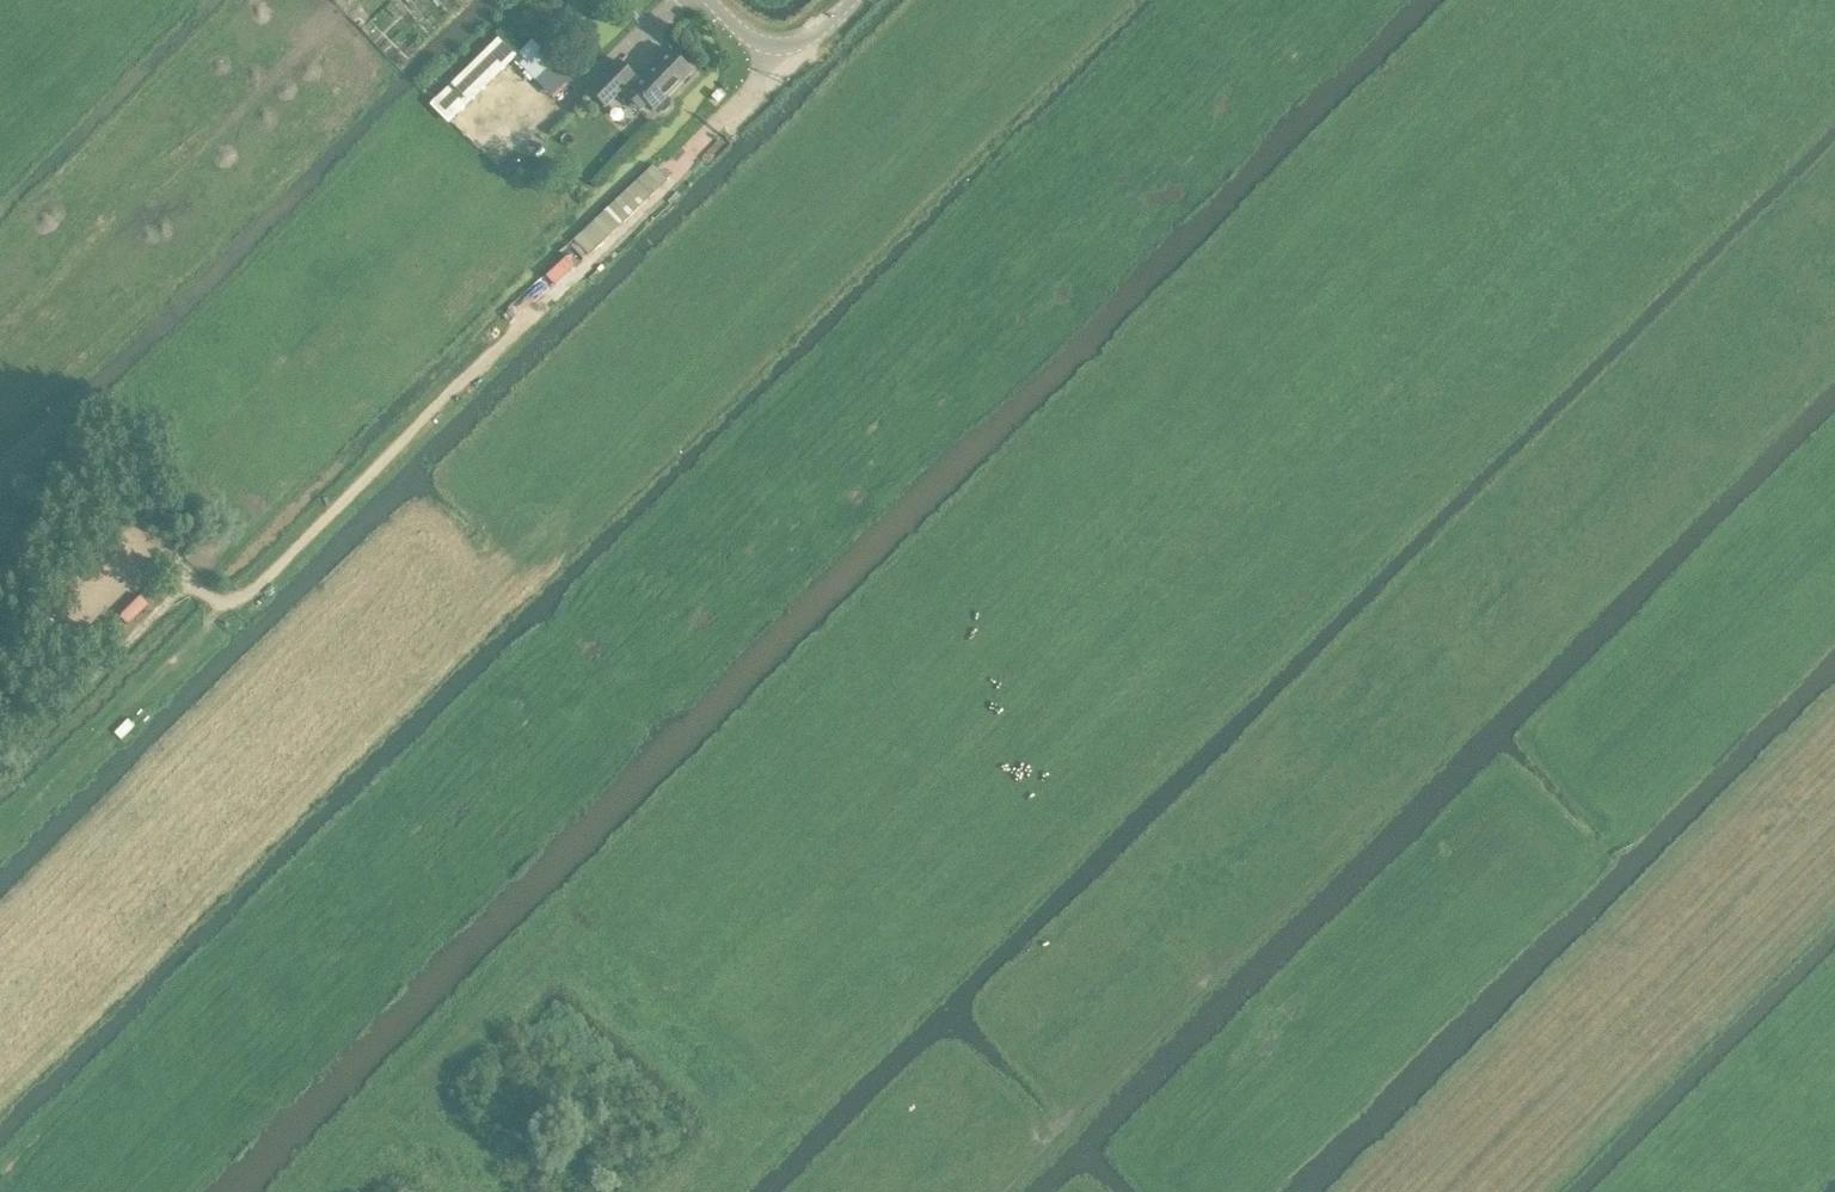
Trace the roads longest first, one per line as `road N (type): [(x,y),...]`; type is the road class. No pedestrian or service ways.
road 1 (track): [(172,568),(219,600),(248,595),(680,177),(763,70),(772,47)]

